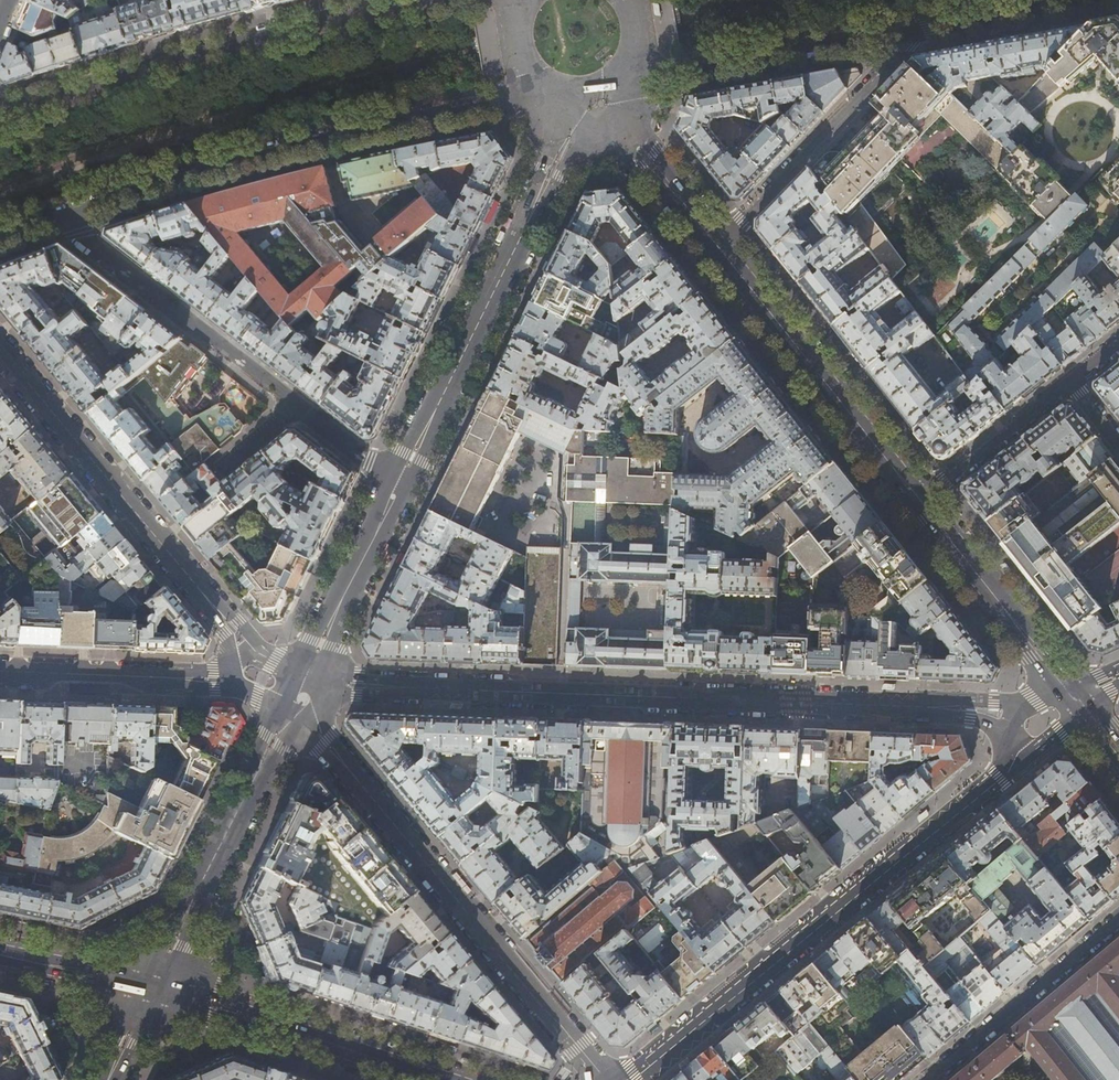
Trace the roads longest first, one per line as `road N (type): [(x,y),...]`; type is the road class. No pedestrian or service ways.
road 1 (residential): [(304,697),(358,686),(929,707)]
road 2 (secondary): [(304,697),(562,151)]
road 3 (secondary): [(0,240),(302,141),(564,91)]
road 4 (residential): [(304,697),(326,742),(604,1079)]
road 5 (residential): [(998,777),(626,1079)]
road 6 (secondary): [(428,0),(208,50),(0,116)]
road 7 (residential): [(0,349),(231,627)]
road 8 (primary): [(919,499),(717,246)]
road 9 (secondary): [(152,986),(441,1079)]
road 10 (secondary): [(622,74),(661,74),(920,29)]
road 11 (residential): [(717,246),(920,29)]
road 12 (secondary): [(152,986),(272,741)]
road 13 (primary): [(1076,698),(919,499)]
road 14 (residential): [(1118,919),(928,1079)]
road 15 (residential): [(0,673),(214,680)]
road 16 (residential): [(919,499),(1070,379)]
road 17 (secondary): [(920,29),(1084,0)]
road 18 (secondary): [(0,955),(152,986)]
road 19 (primary): [(717,246),(636,144)]

